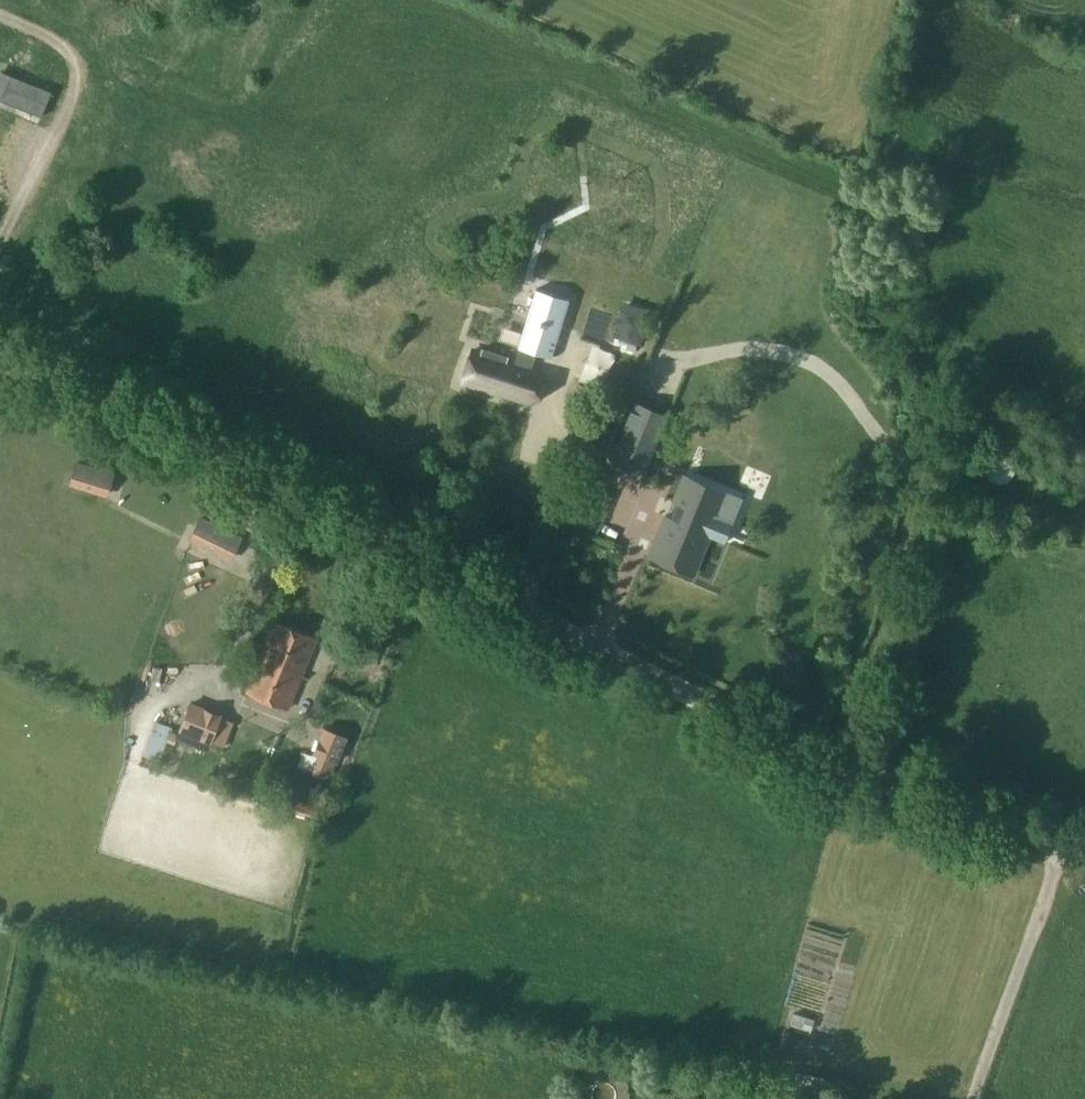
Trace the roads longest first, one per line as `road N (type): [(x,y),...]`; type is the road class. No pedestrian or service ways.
road 1 (unclassified): [(1084,852),(799,751),(0,350)]

